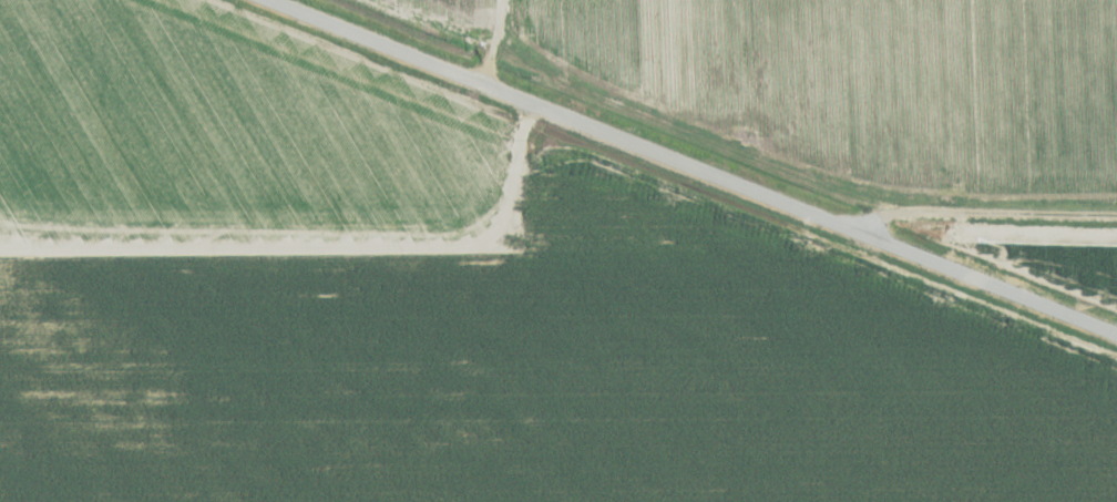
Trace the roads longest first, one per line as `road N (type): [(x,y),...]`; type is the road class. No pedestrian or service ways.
road 1 (tertiary): [(837,224),(490,91)]
road 2 (tertiary): [(1116,338),(837,224)]
road 3 (residential): [(837,224),(912,204),(1116,207)]
road 4 (tertiary): [(490,91),(261,0)]

